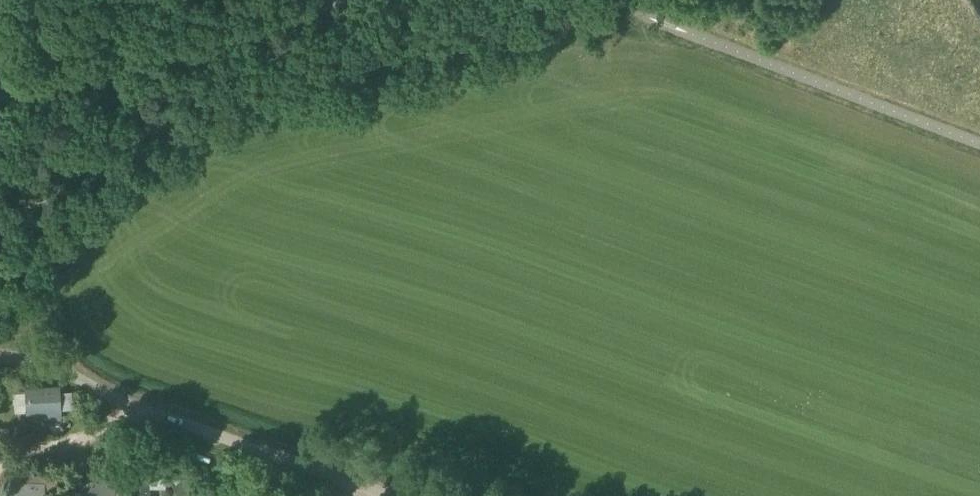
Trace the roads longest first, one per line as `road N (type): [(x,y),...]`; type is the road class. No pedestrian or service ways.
road 1 (unclassified): [(0,101),(362,0)]

